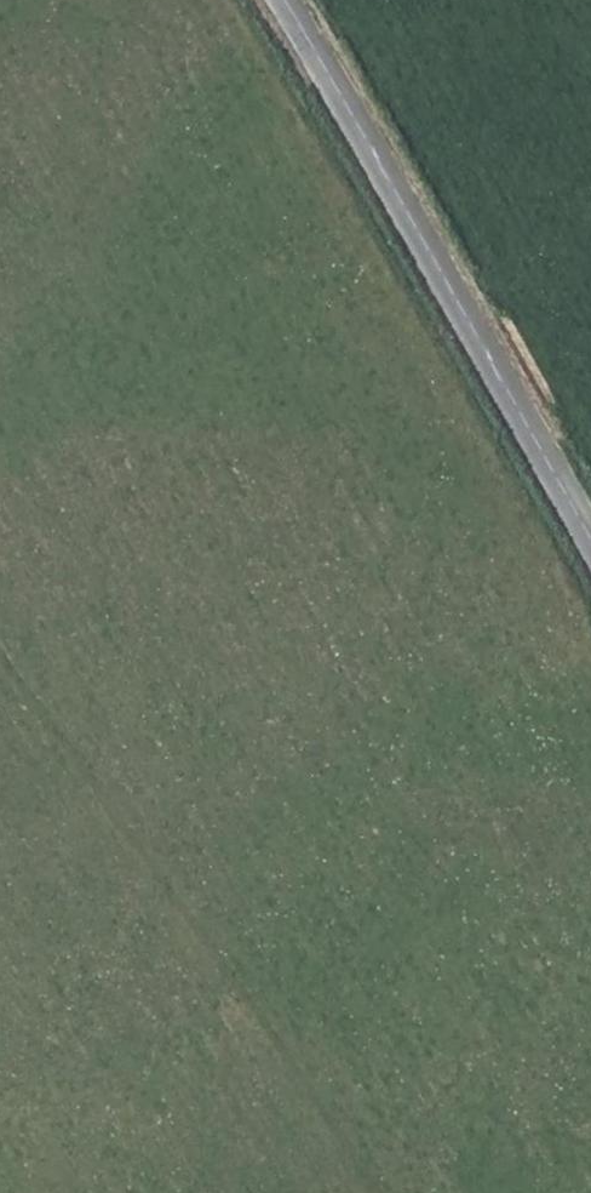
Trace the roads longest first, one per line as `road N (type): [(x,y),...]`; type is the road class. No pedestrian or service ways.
road 1 (tertiary): [(590,533),(282,0)]

